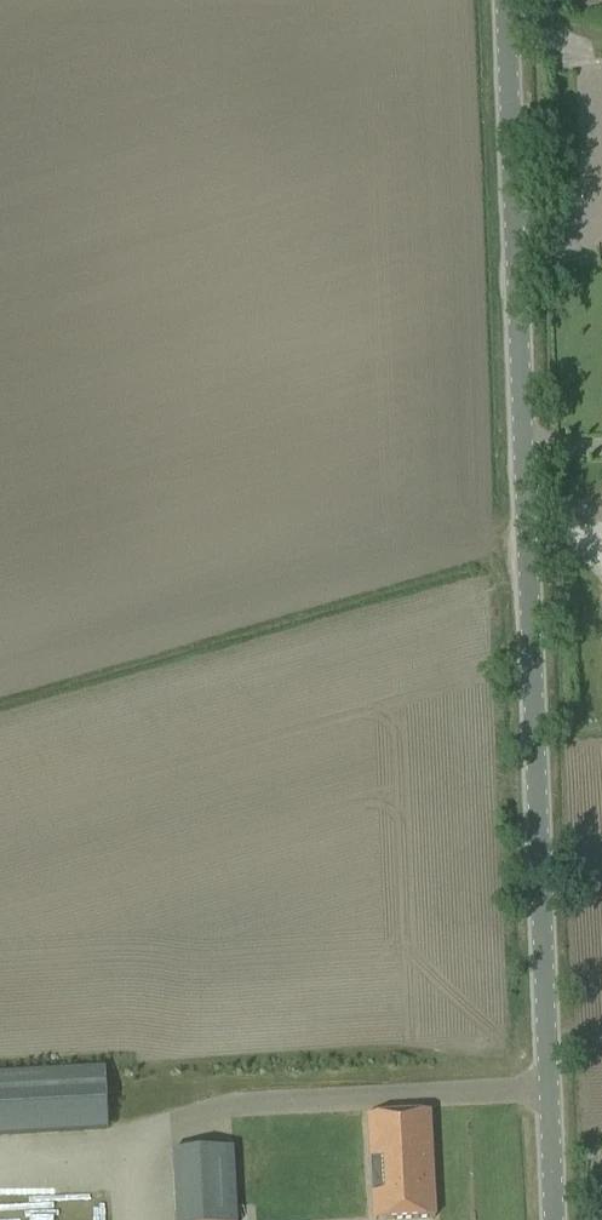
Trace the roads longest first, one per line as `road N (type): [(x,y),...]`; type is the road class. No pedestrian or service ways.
road 1 (unclassified): [(557,1219),(509,0)]

